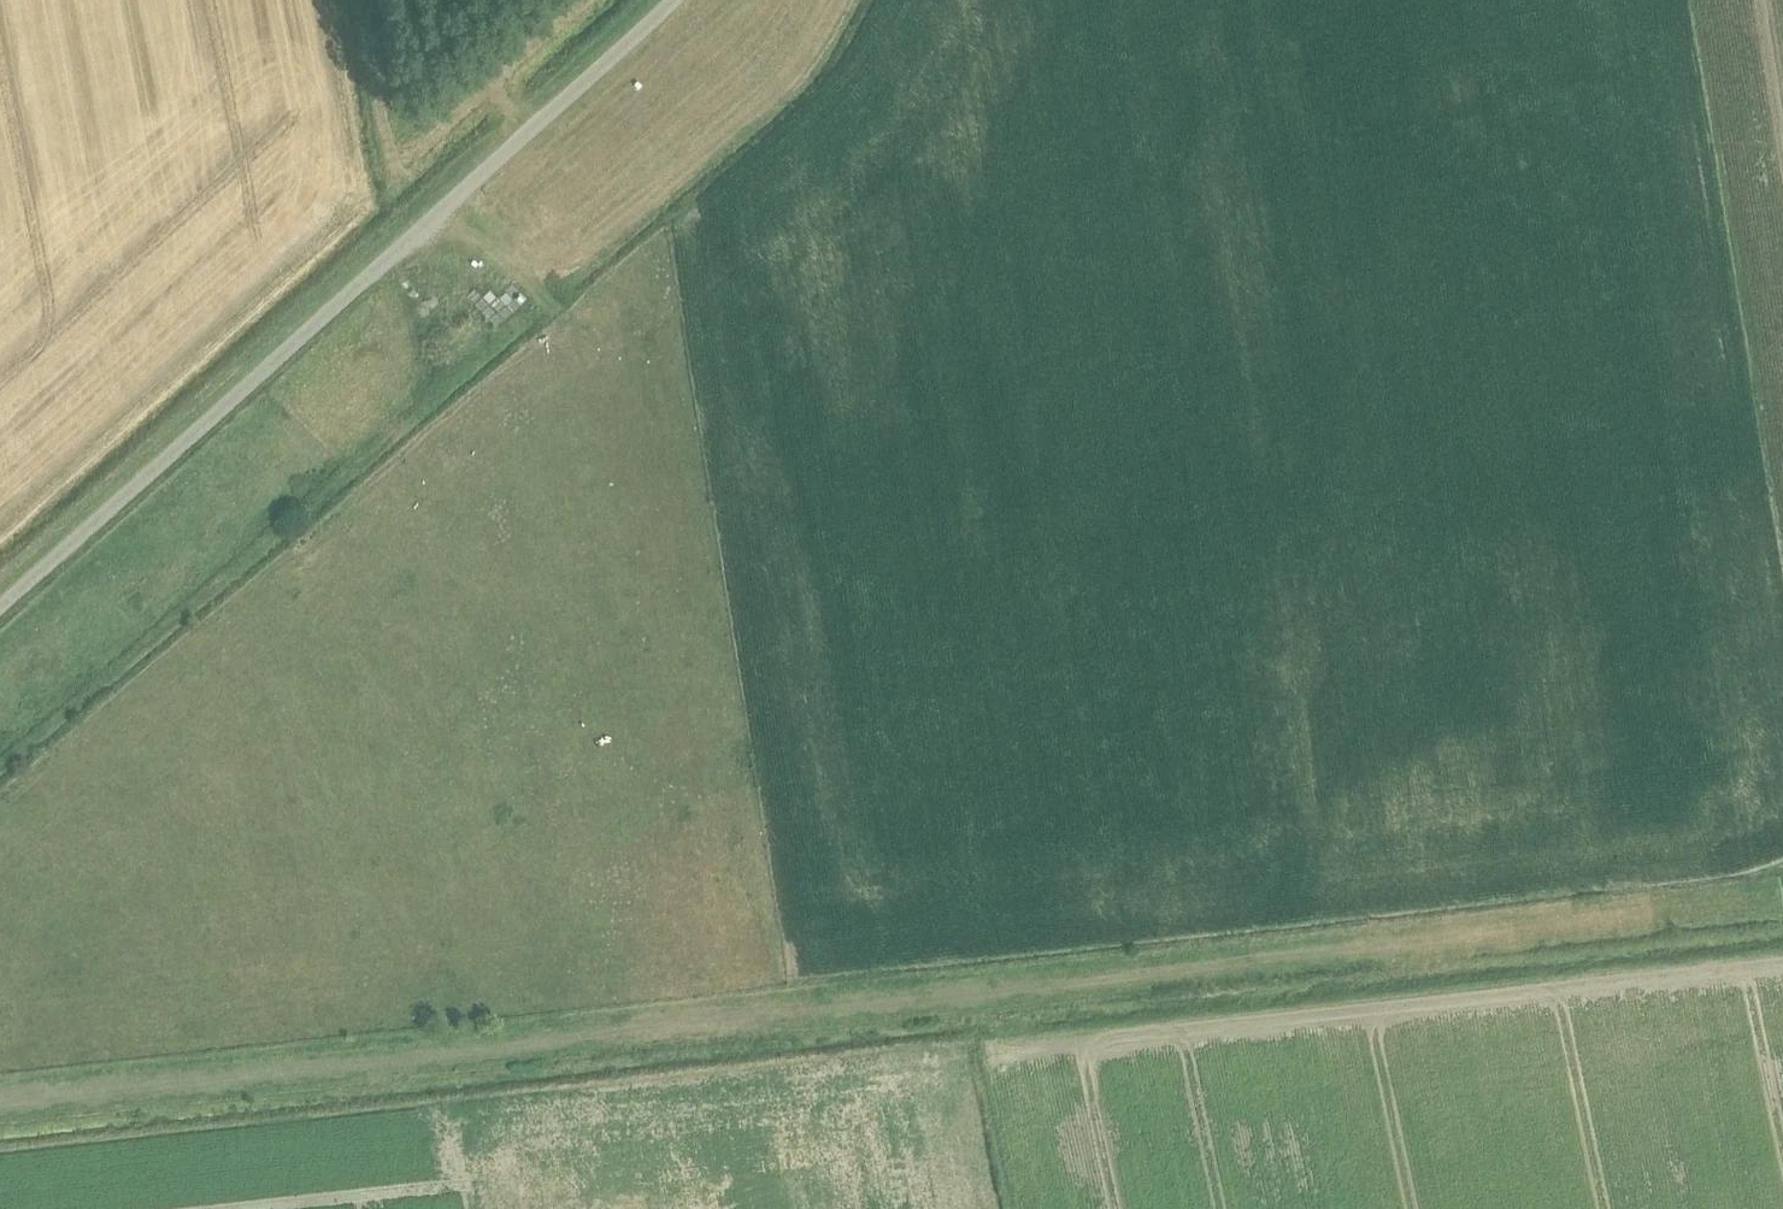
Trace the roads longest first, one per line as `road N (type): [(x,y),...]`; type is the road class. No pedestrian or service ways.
road 1 (unclassified): [(0,604),(675,0)]

